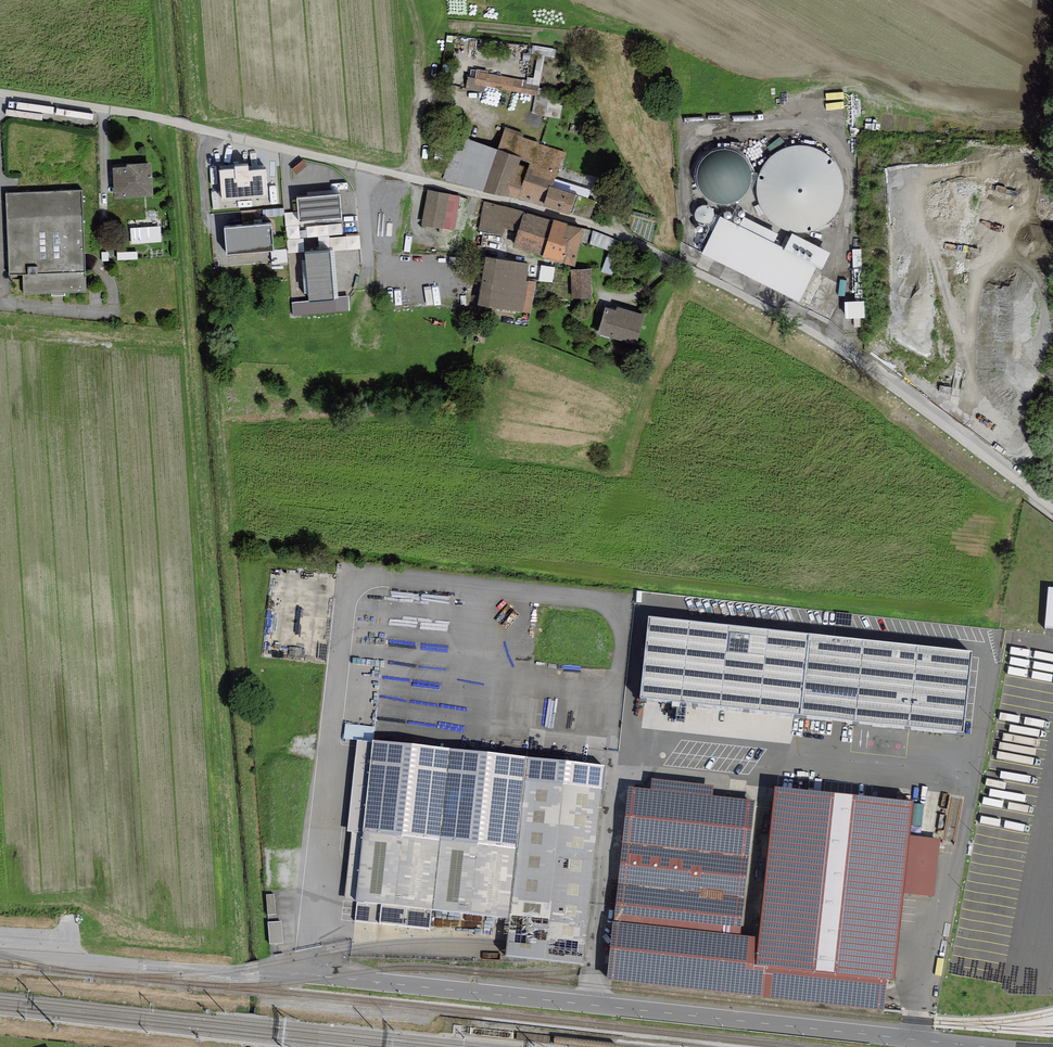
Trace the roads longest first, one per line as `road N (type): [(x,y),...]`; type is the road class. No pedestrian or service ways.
road 1 (unclassified): [(1052,508),(842,351),(618,234),(176,122),(0,94)]
road 2 (unclassified): [(1034,1046),(390,977),(258,976),(0,954)]

